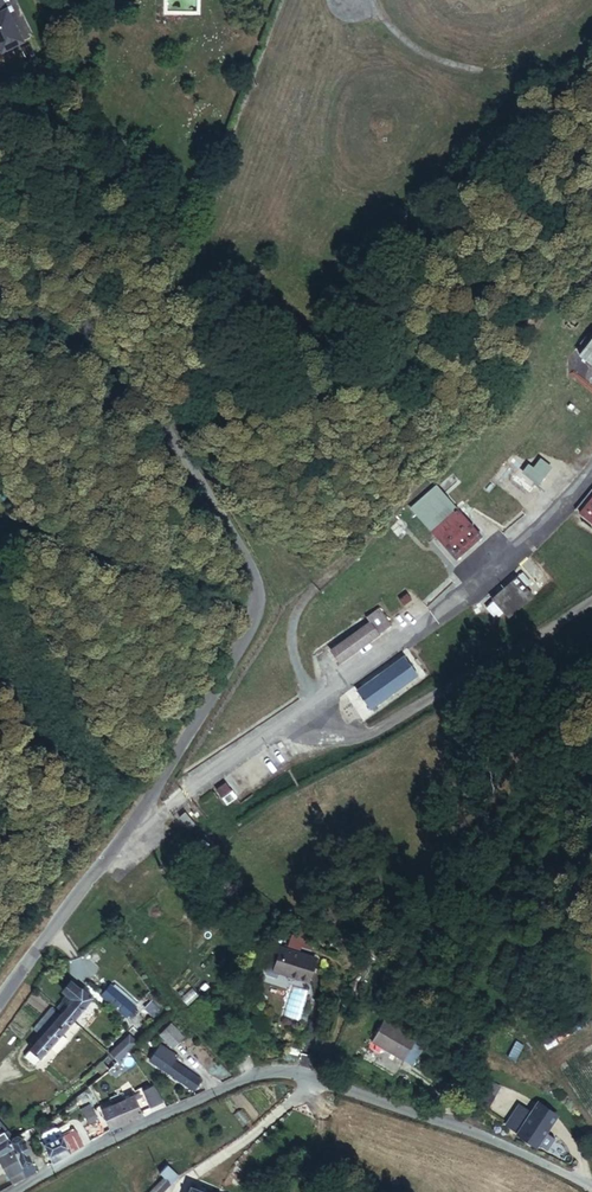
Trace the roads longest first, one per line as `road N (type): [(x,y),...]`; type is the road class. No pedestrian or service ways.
road 1 (unclassified): [(0,1005),(139,818),(254,624),(258,597),(143,376),(0,139)]
road 2 (unclassified): [(13,1191),(266,1072),(309,1076),(462,1127),(591,1189)]

